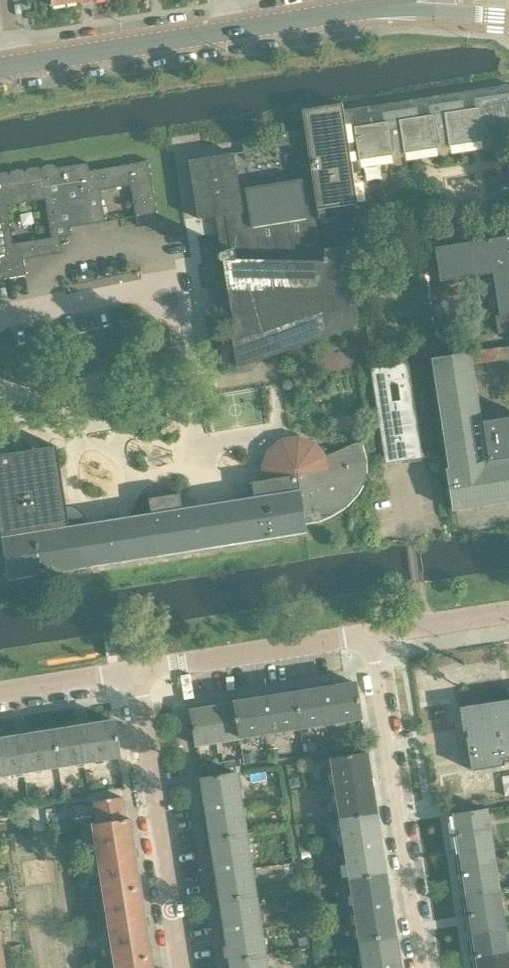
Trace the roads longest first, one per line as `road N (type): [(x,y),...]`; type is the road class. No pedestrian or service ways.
road 1 (residential): [(374,635),(428,967)]
road 2 (residential): [(184,967),(136,672)]
road 3 (residential): [(0,319),(159,288),(184,295),(197,366)]
road 4 (residential): [(136,672),(374,635)]
road 5 (secondary): [(20,68),(233,29)]
road 6 (secondary): [(233,29),(436,1)]
road 7 (residential): [(0,694),(136,672)]
road 8 (residential): [(374,635),(508,614)]

